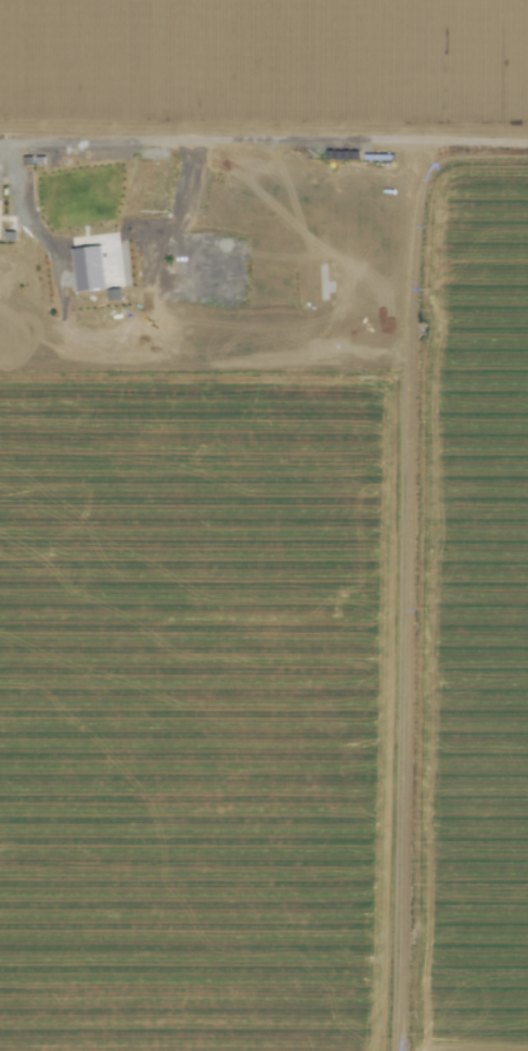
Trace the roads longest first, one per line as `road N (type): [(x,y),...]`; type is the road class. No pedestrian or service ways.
road 1 (track): [(0,143),(527,142)]

